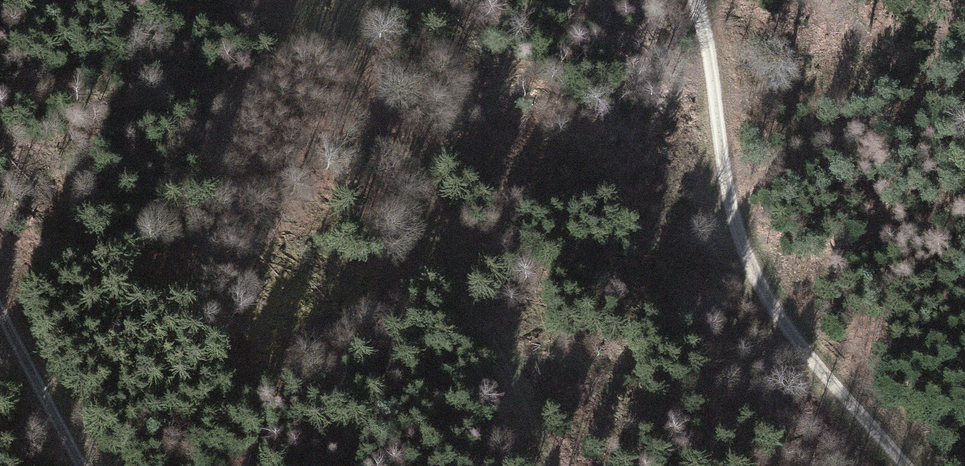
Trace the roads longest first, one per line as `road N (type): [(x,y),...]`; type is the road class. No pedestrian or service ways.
road 1 (track): [(702,0),(760,302),(911,465)]
road 2 (track): [(547,465),(480,347),(376,91),(365,0)]
road 3 (track): [(0,295),(90,465)]

